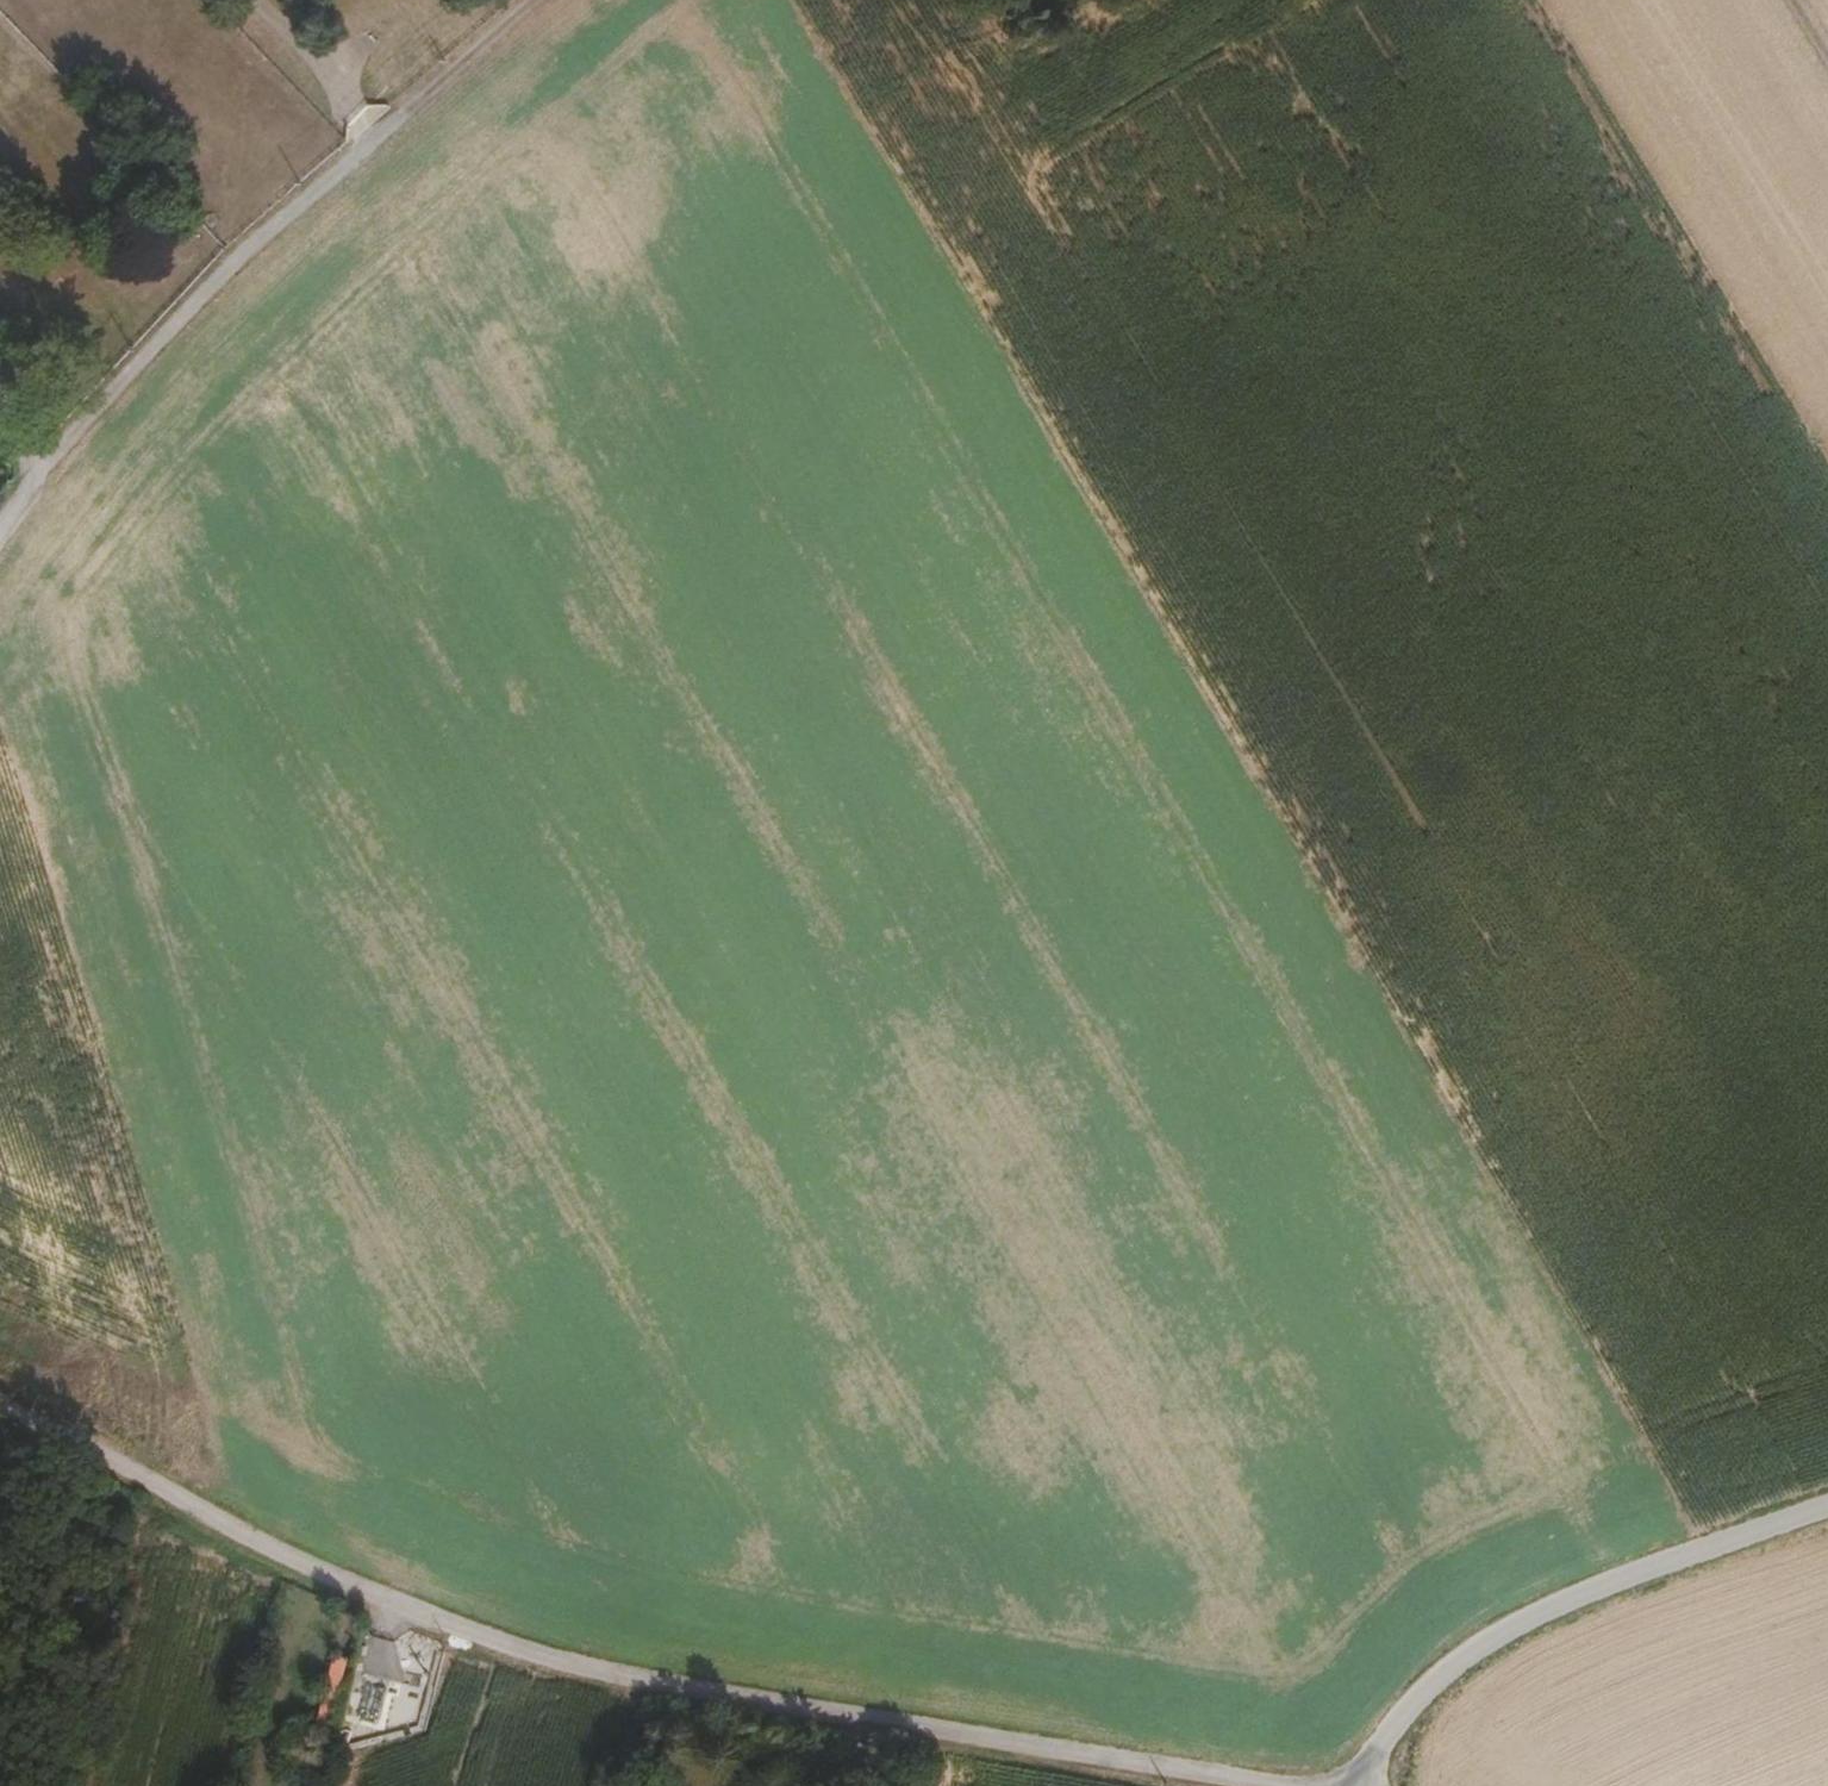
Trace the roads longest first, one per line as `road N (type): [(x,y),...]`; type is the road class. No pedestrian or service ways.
road 1 (track): [(1281,1785),(711,1699),(581,1671),(368,1597),(0,1408)]
road 2 (track): [(0,520),(118,374),(217,270),(528,0)]
road 3 (unclassified): [(1347,1785),(1402,1696),(1693,1550),(1827,1496)]

